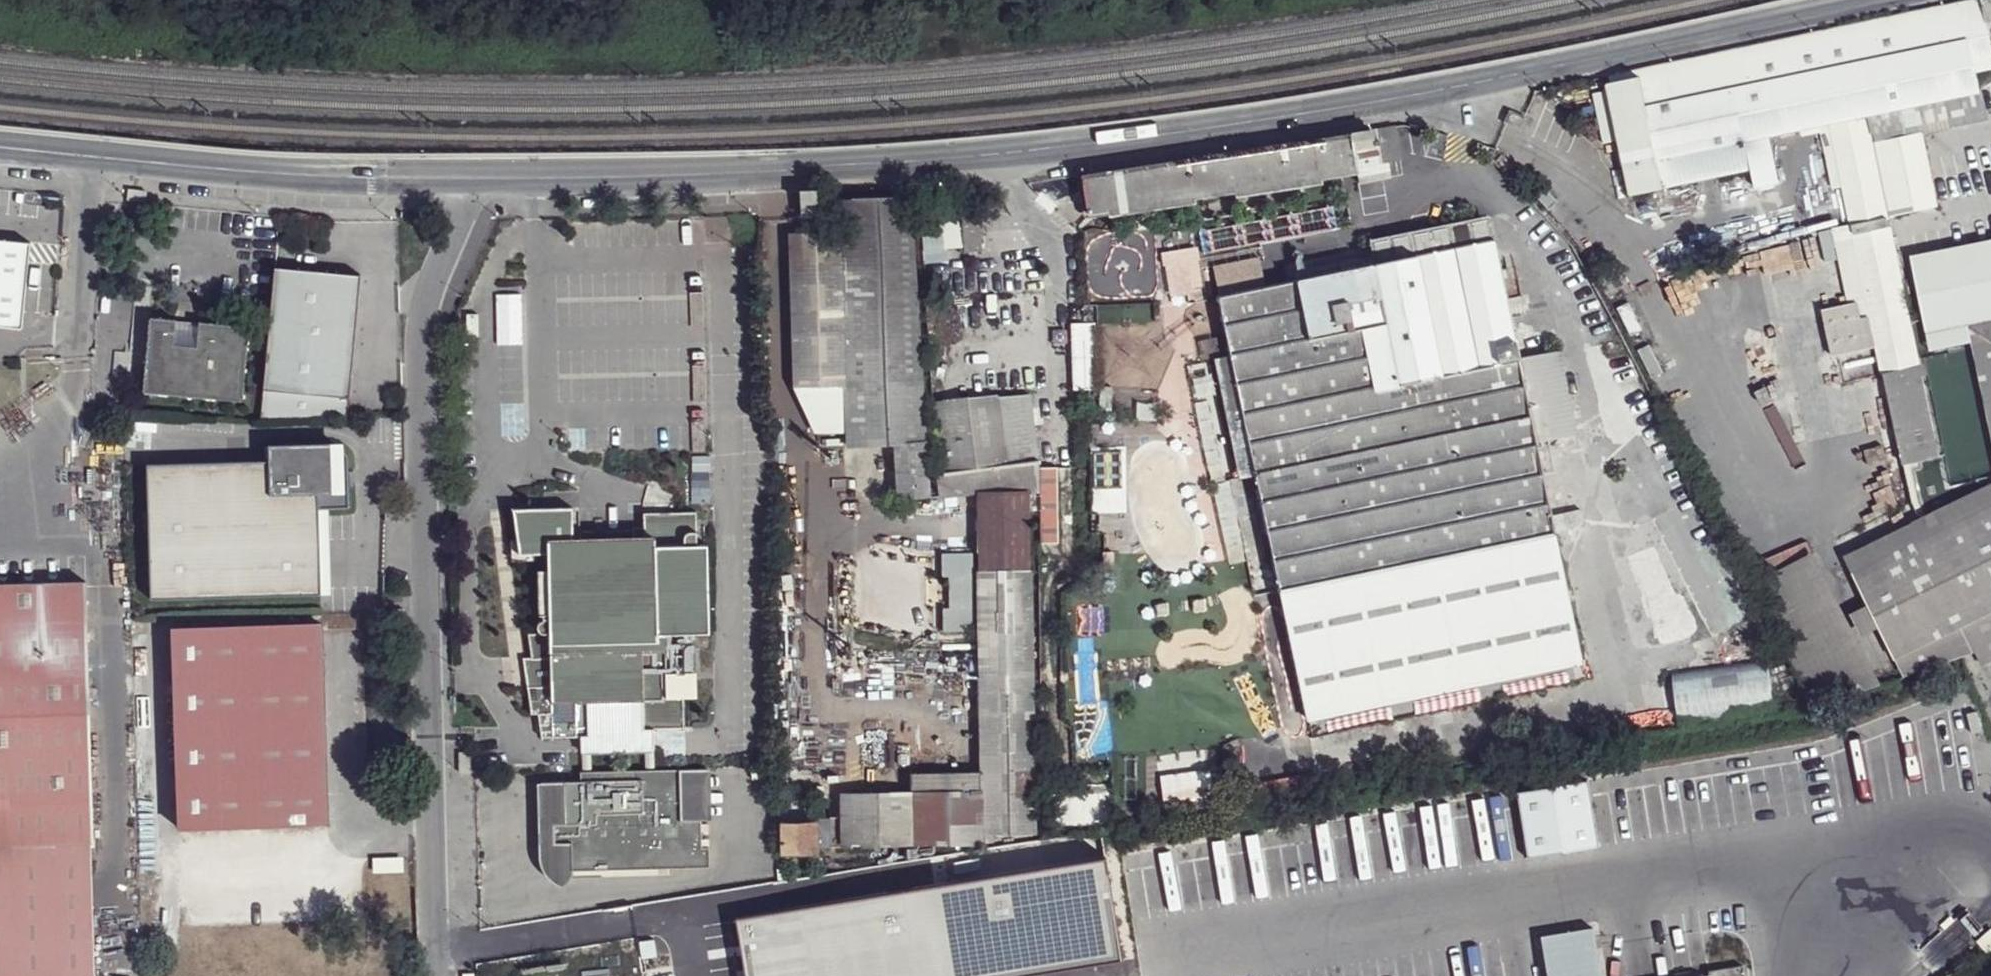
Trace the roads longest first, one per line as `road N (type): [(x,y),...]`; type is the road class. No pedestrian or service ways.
road 1 (tertiary): [(1871,0),(1282,116),(771,172),(470,184)]
road 2 (residential): [(437,975),(419,318),(426,280),(470,184)]
road 3 (tertiary): [(470,184),(317,180),(0,152)]

